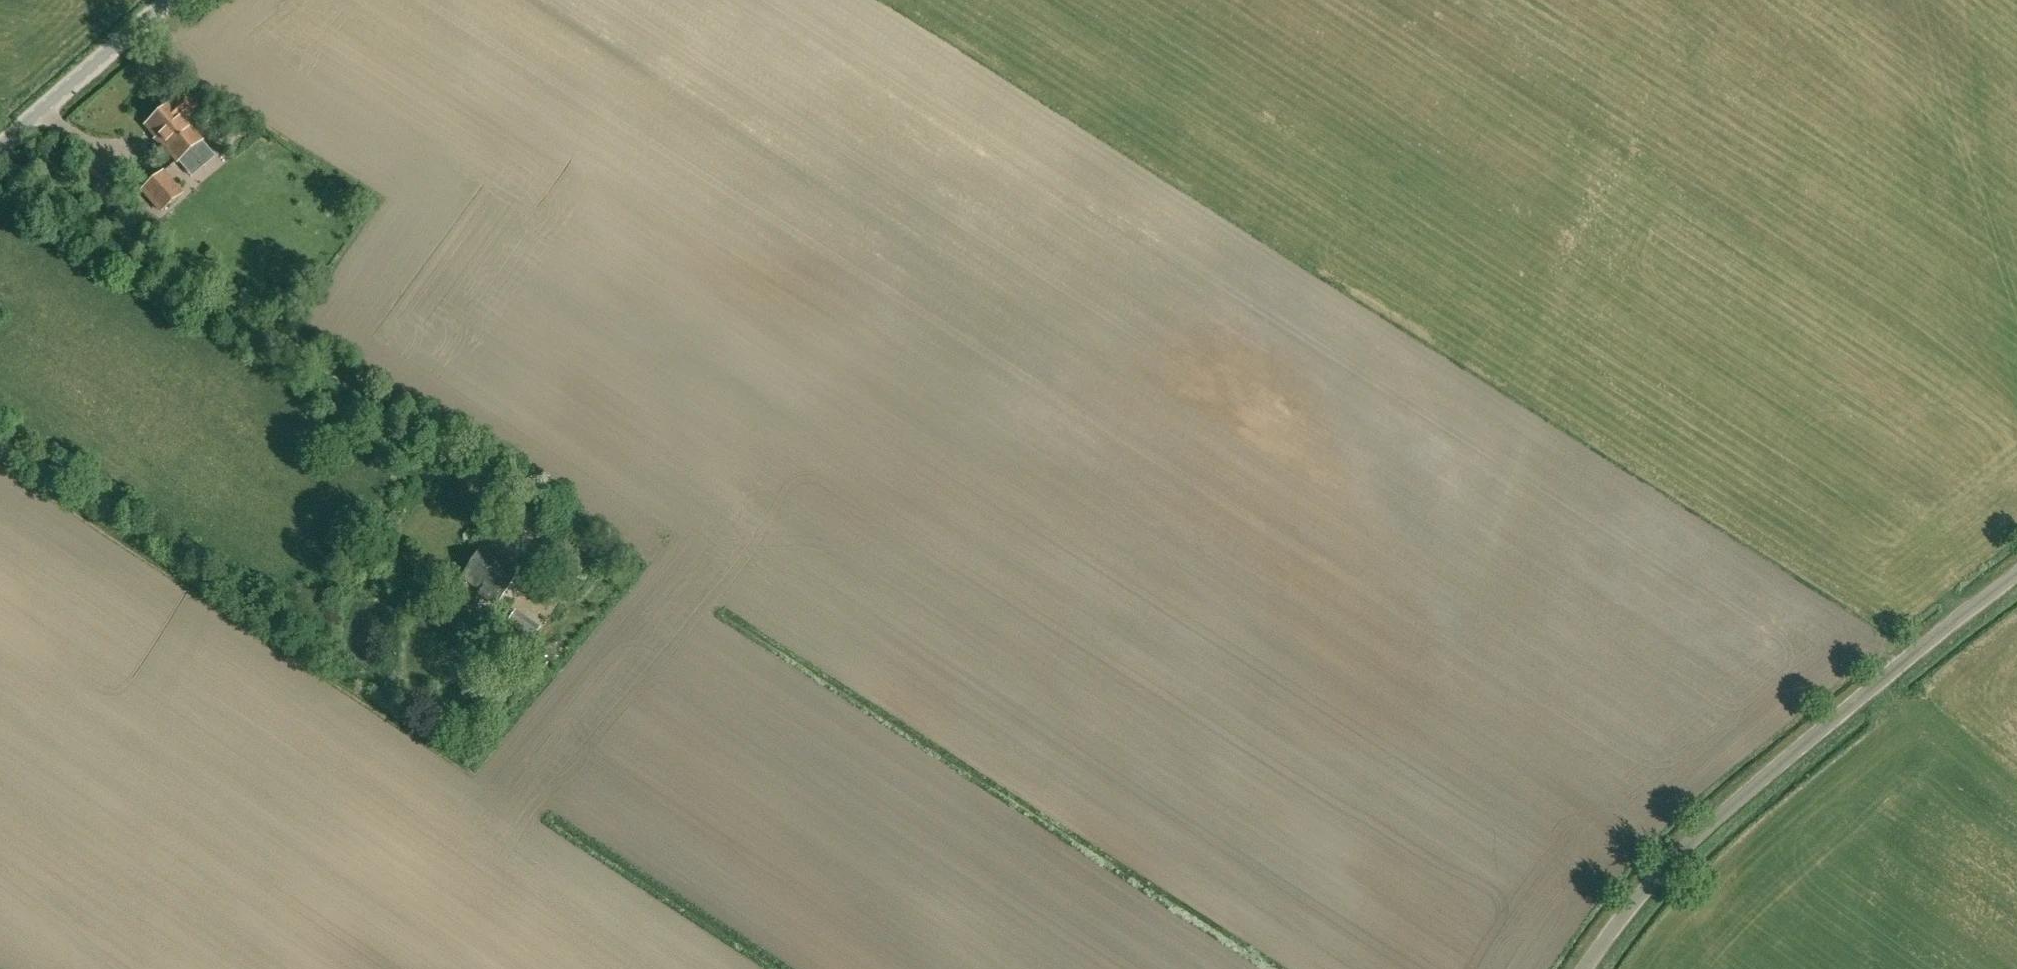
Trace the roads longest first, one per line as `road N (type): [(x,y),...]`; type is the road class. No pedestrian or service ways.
road 1 (unclassified): [(1586,968),(1641,894),(1755,785),(2016,579)]
road 2 (unclassified): [(0,149),(172,0)]

